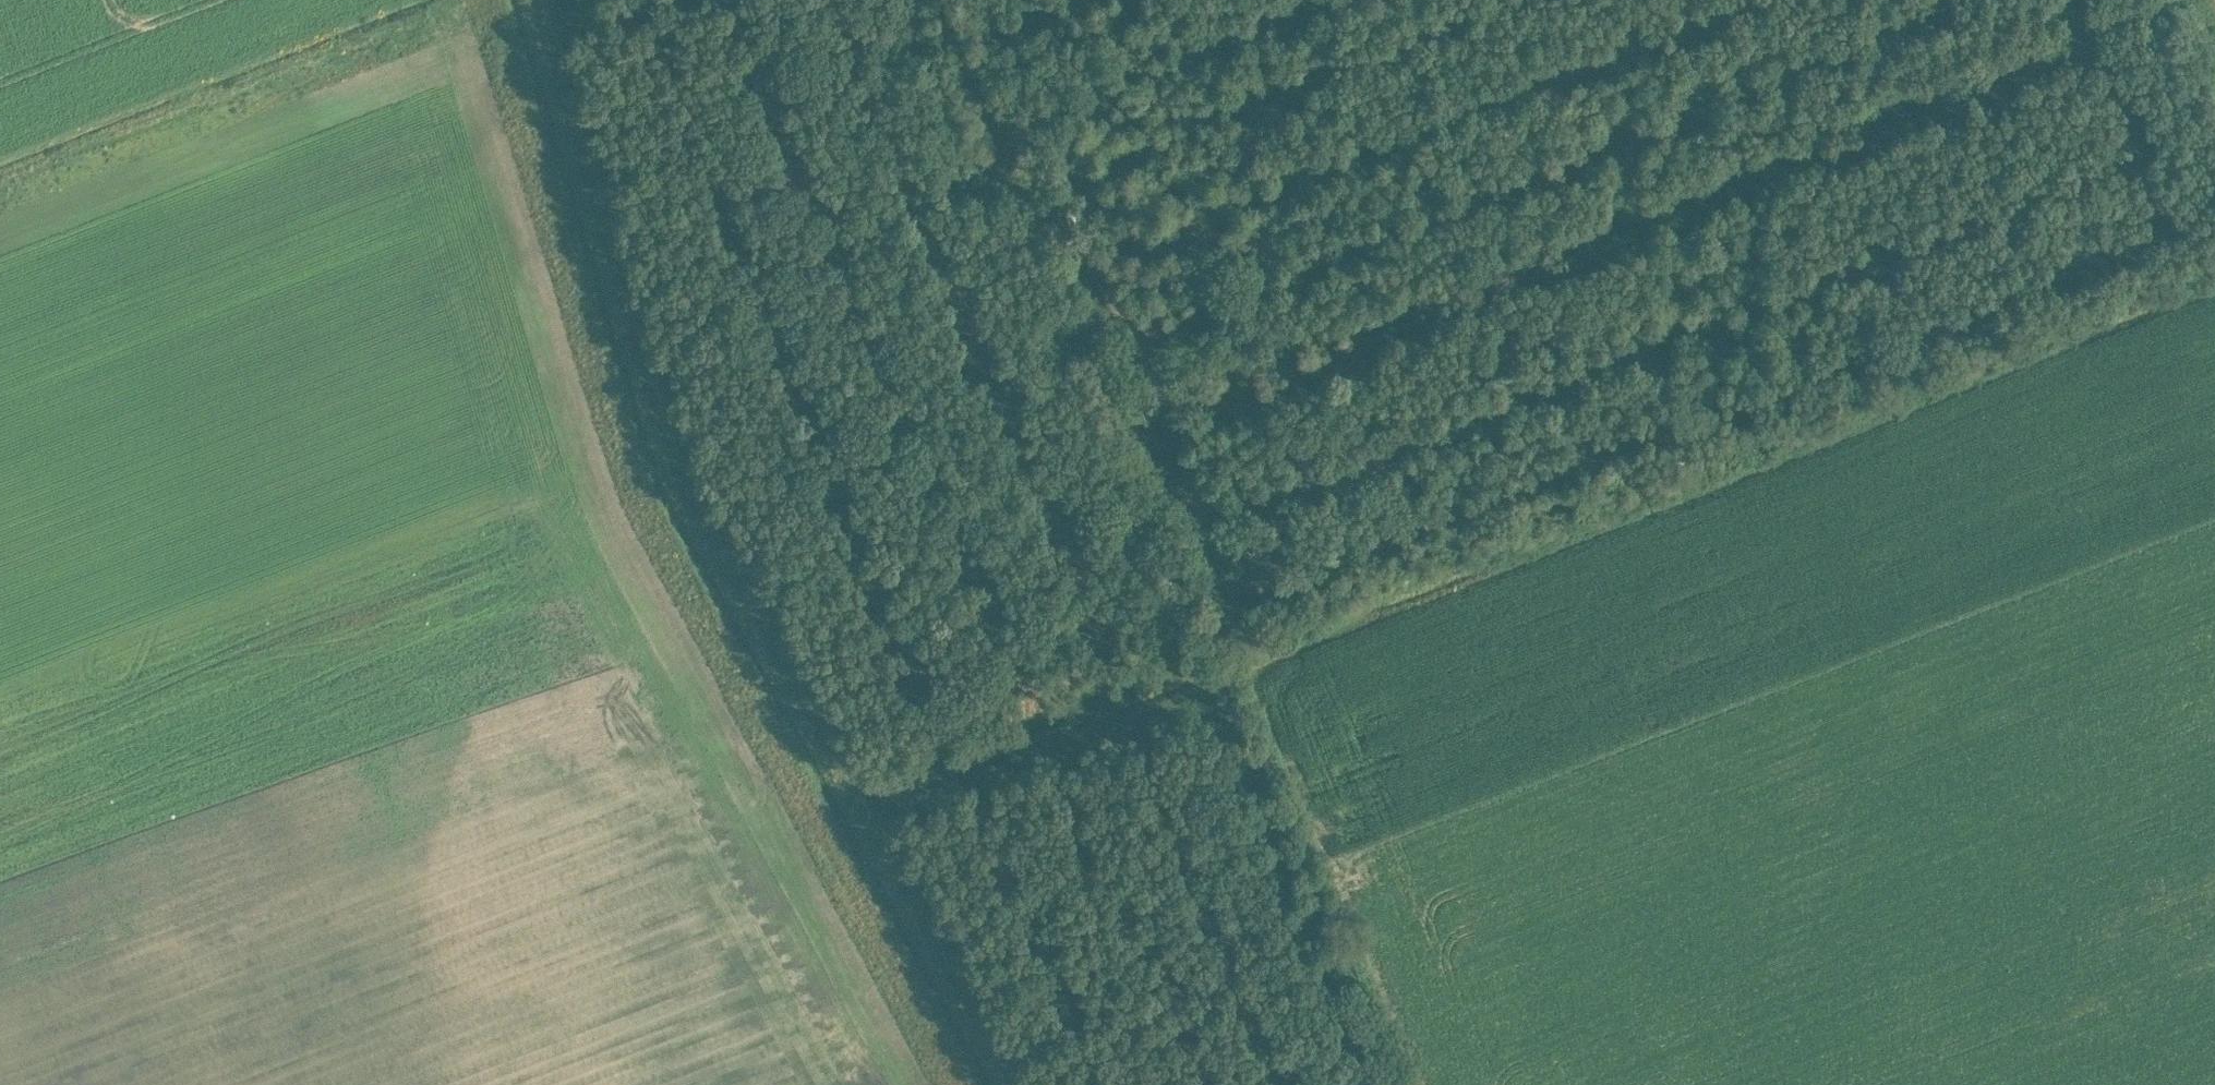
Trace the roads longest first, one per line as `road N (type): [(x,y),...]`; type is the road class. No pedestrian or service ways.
road 1 (track): [(530,0),(672,469),(854,800)]
road 2 (track): [(854,800),(1013,1084)]

